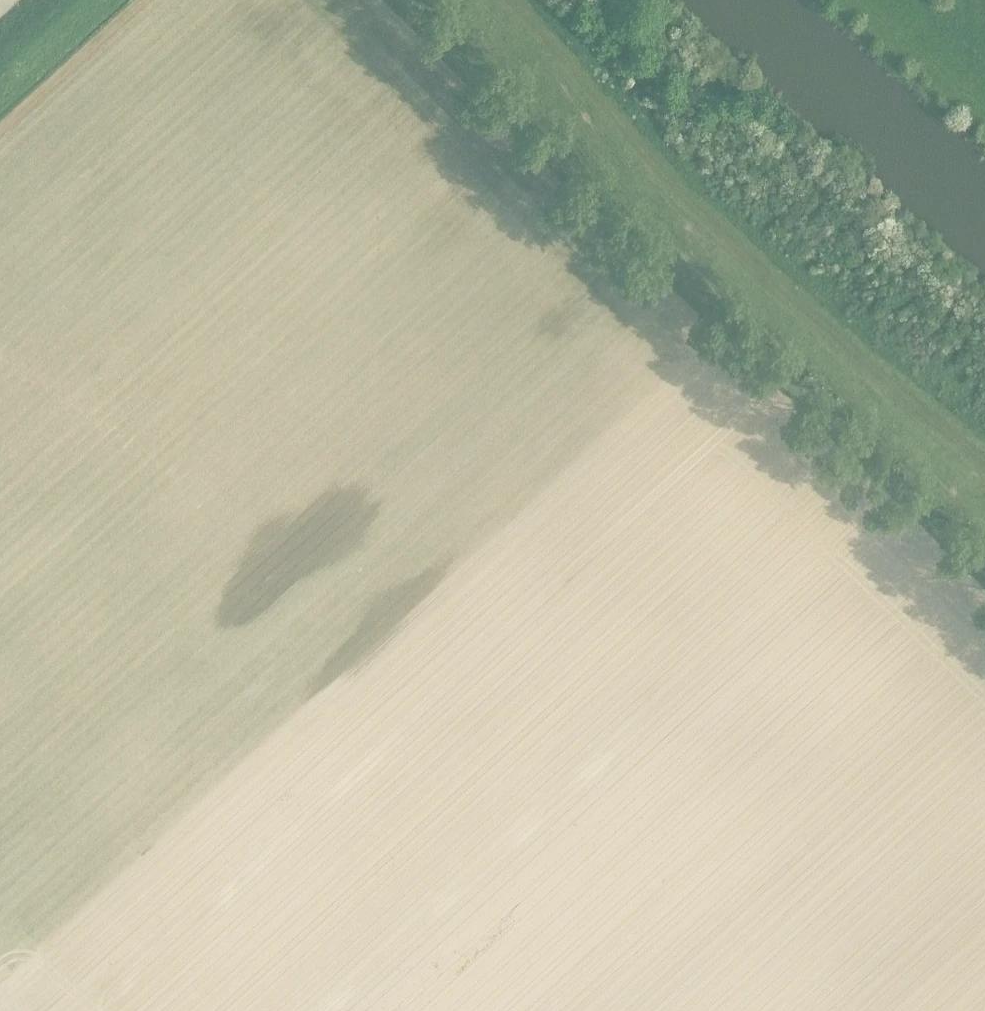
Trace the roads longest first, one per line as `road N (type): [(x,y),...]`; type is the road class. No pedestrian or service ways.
road 1 (track): [(984,467),(704,217),(503,0)]

